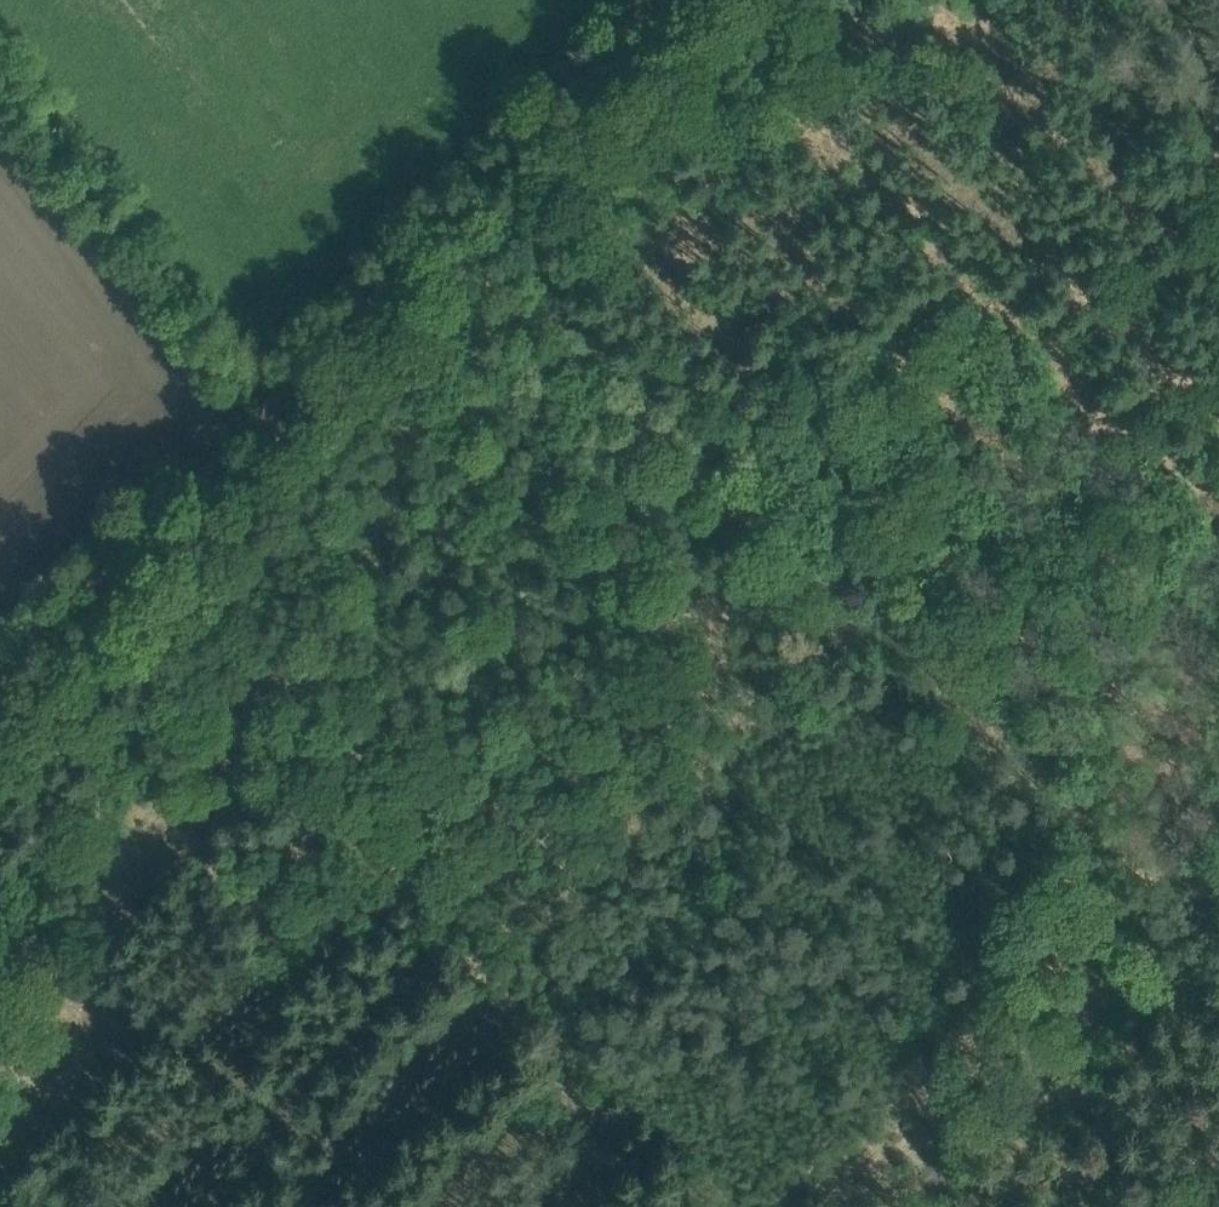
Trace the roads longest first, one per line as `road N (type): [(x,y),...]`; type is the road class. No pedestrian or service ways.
road 1 (track): [(654,0),(0,688)]
road 2 (track): [(1218,870),(897,1206)]

